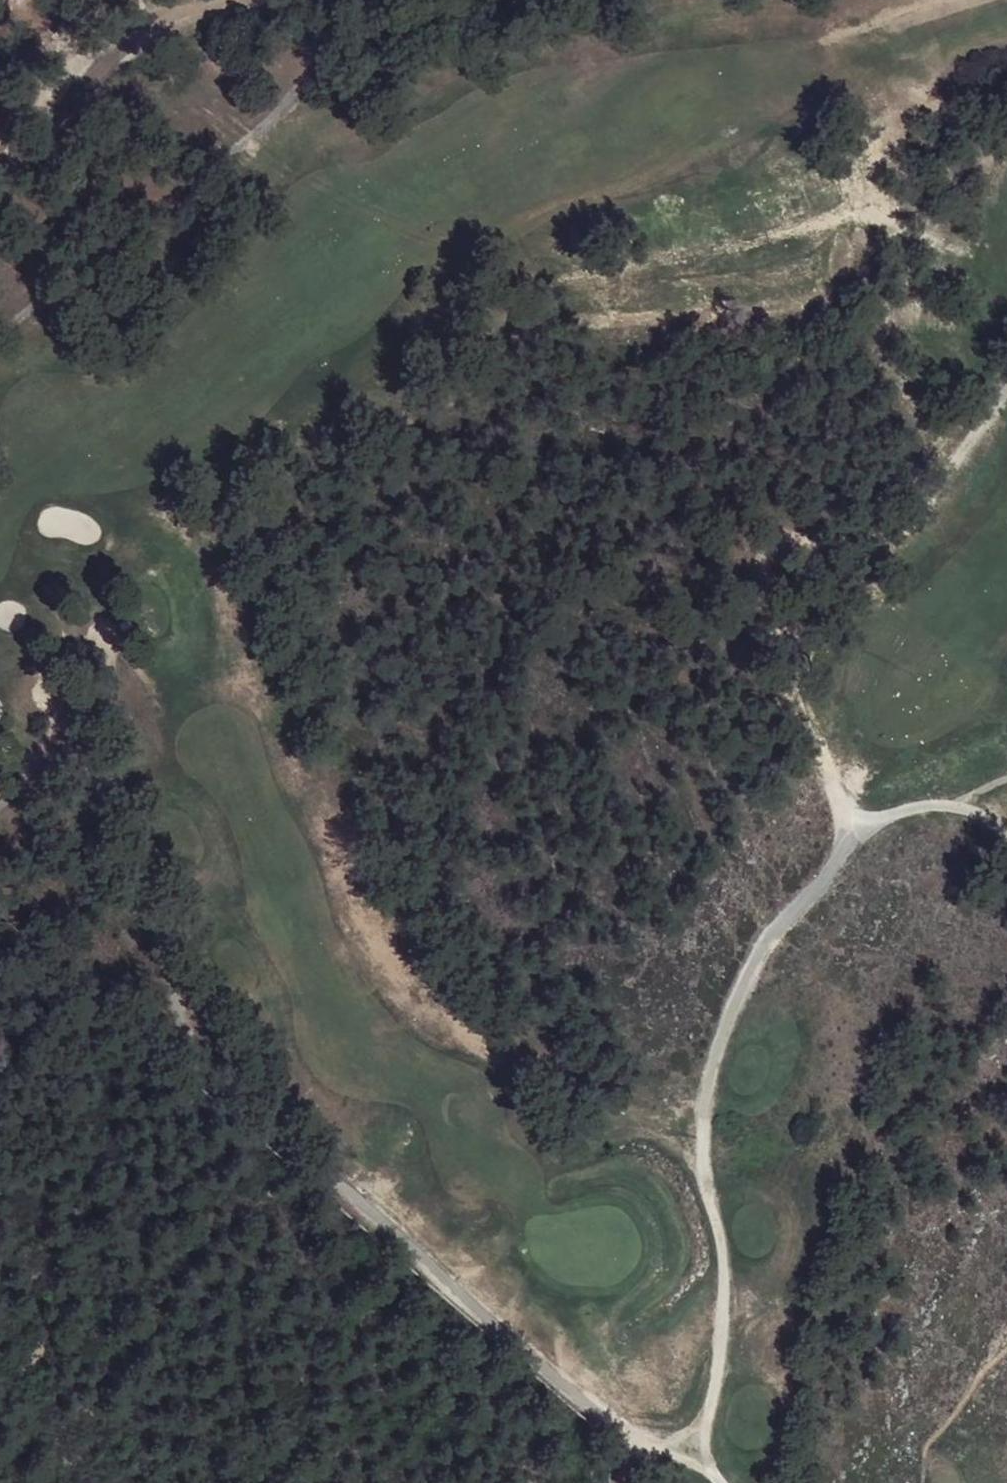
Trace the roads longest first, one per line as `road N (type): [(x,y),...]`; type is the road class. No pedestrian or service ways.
road 1 (track): [(0,170),(46,109),(103,60),(238,0)]

